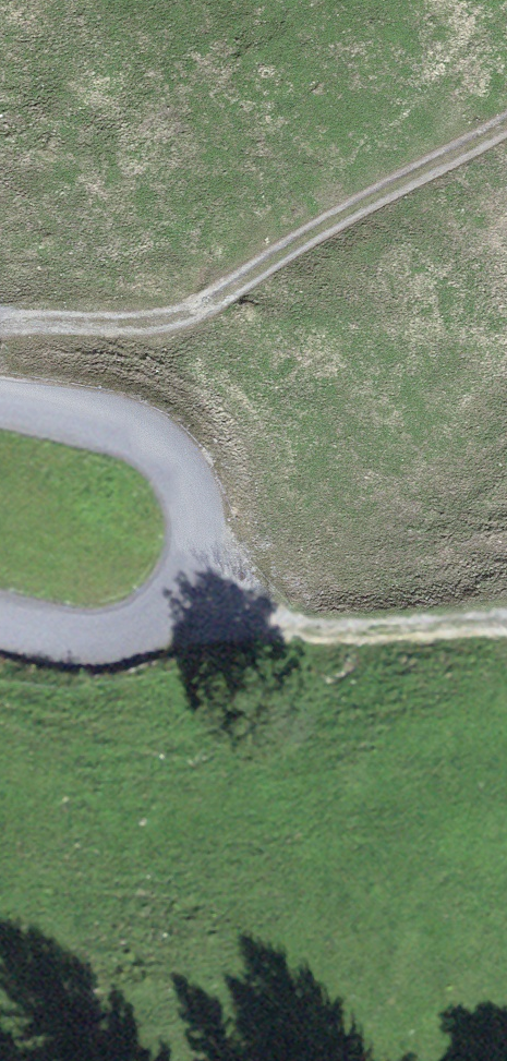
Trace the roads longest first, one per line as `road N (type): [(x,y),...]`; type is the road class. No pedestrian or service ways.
road 1 (track): [(506,123),(329,223),(204,309),(119,326),(0,323)]
road 2 (unclassified): [(0,400),(89,422),(161,455),(188,501),(191,547),(172,594),(145,620),(96,639),(0,618)]
road 3 (track): [(172,594),(287,619),(506,621)]

